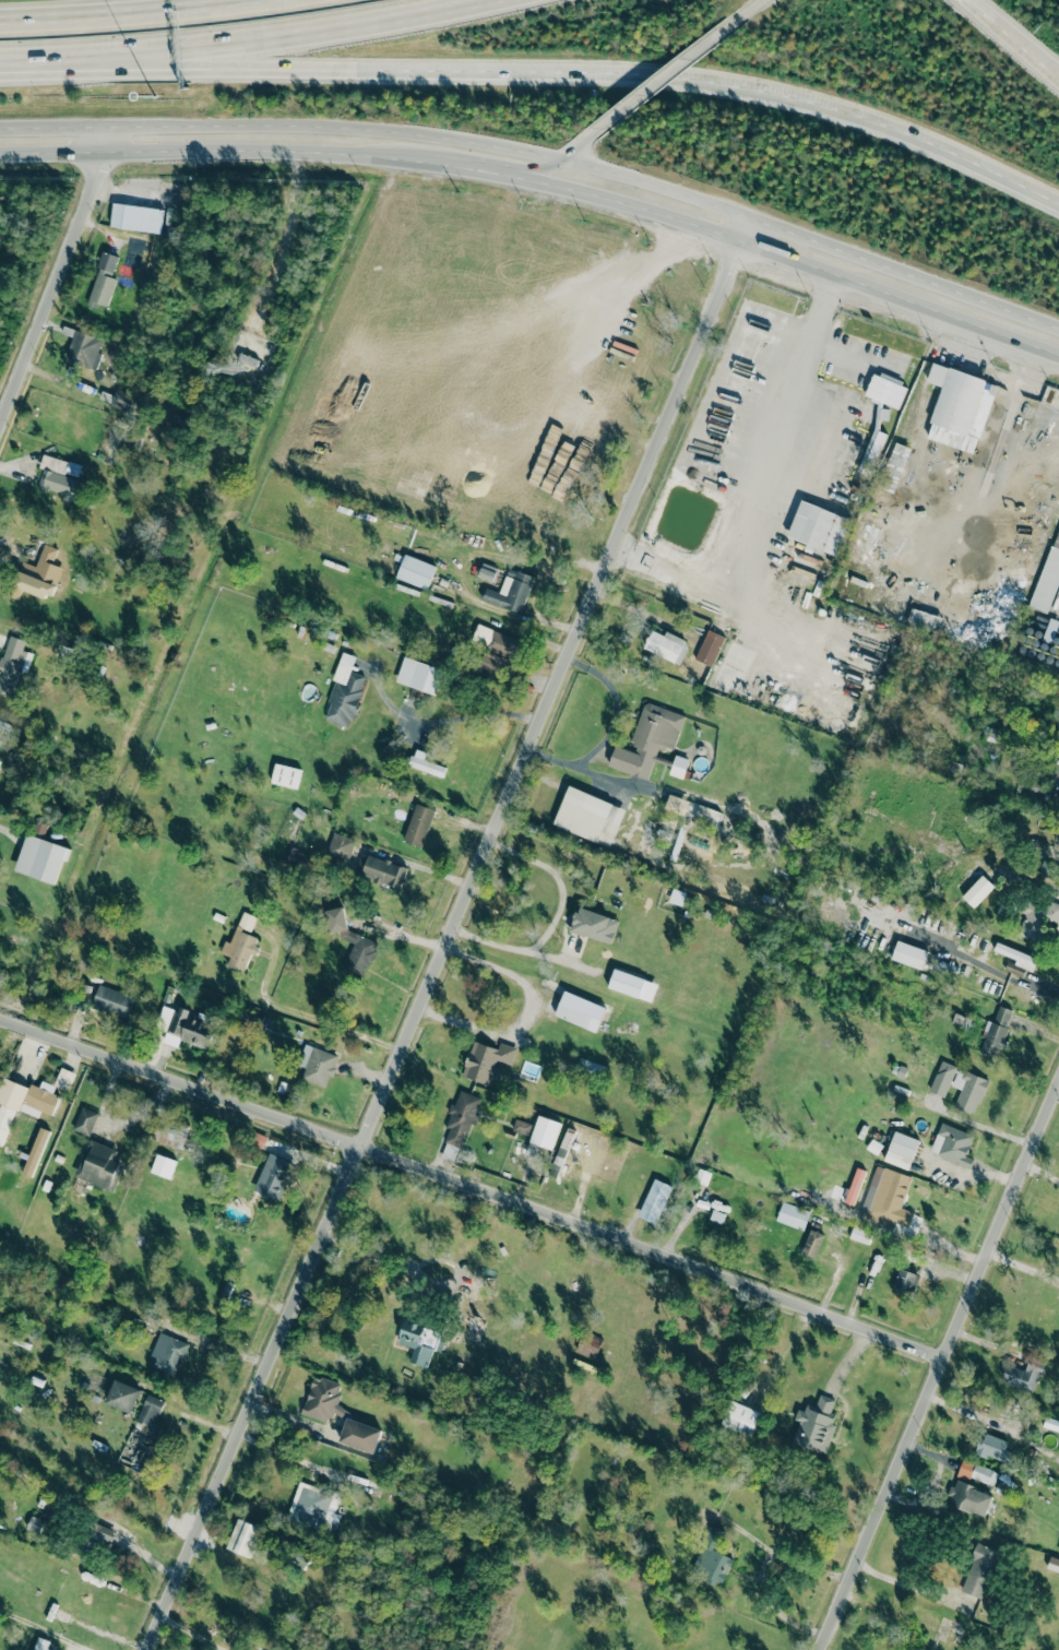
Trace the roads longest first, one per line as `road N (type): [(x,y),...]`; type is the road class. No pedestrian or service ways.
road 1 (residential): [(146,1649),(324,1232),(379,1127),(388,1087),(747,216)]
road 2 (residential): [(941,1361),(0,1018)]
road 3 (motorway): [(168,61),(623,81),(764,97),(944,151),(1058,206)]
road 4 (residential): [(818,1649),(1058,1079)]
road 5 (secondary): [(564,162),(406,133),(309,126),(0,129)]
road 6 (secondary): [(535,179),(662,214),(1058,355)]
road 7 (secondary): [(1058,328),(702,201),(564,162)]
road 8 (secondary): [(0,159),(432,164)]
road 9 (motorway): [(168,61),(481,0)]
road 10 (residential): [(0,424),(105,156),(104,128)]
road 11 (motorway): [(283,0),(0,25)]
road 12 (motorway): [(0,62),(168,61)]
road 13 (motorway): [(596,135),(718,34)]

